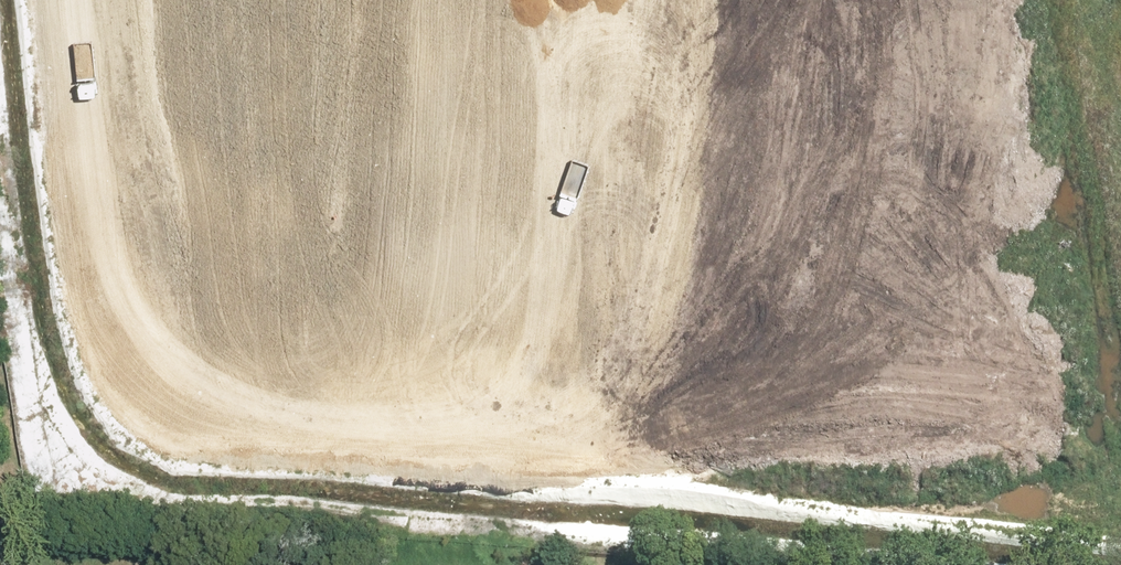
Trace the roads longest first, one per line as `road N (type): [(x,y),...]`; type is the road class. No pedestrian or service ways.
road 1 (residential): [(843,323),(255,304)]
road 2 (residential): [(1039,0),(1095,331),(843,323)]
road 3 (residential): [(255,304),(199,302),(154,0)]
road 4 (residential): [(791,0),(843,323)]
road 5 (residential): [(207,0),(255,304)]

